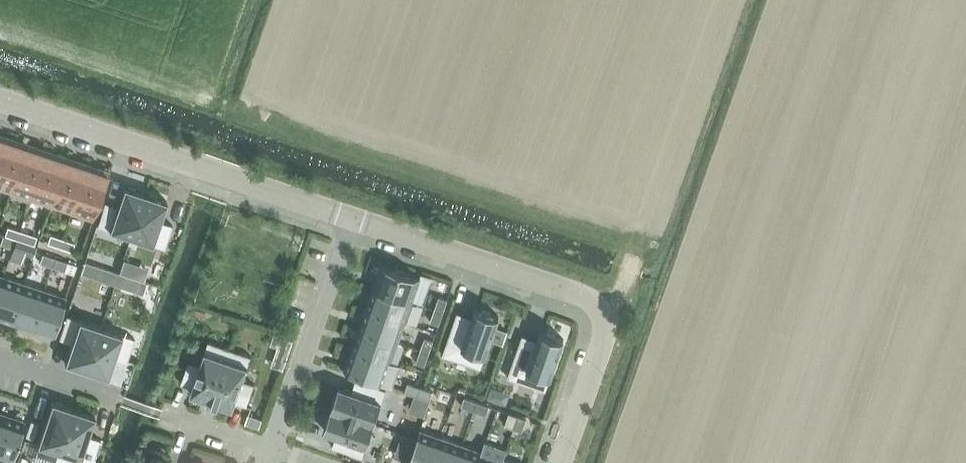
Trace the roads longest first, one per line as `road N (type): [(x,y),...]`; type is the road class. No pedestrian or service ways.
road 1 (residential): [(351,218),(0,100)]
road 2 (residential): [(605,323),(584,299),(351,218)]
road 3 (residential): [(351,218),(271,451)]
road 4 (residential): [(605,323),(563,462)]
road 5 (residential): [(118,400),(0,360)]

